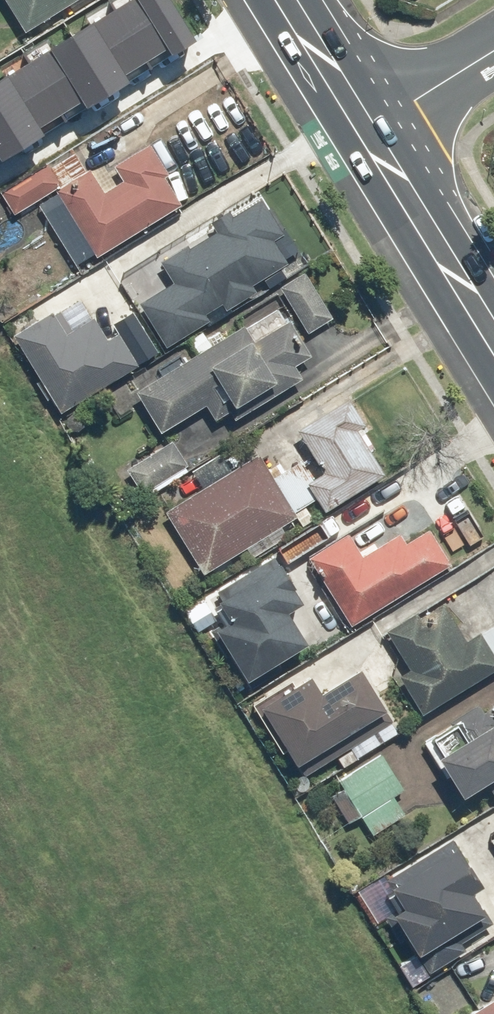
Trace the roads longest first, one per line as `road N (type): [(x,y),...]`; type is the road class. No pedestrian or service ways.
road 1 (primary): [(368,126),(493,332)]
road 2 (primary): [(288,0),(368,126)]
road 3 (residential): [(493,49),(368,126)]

